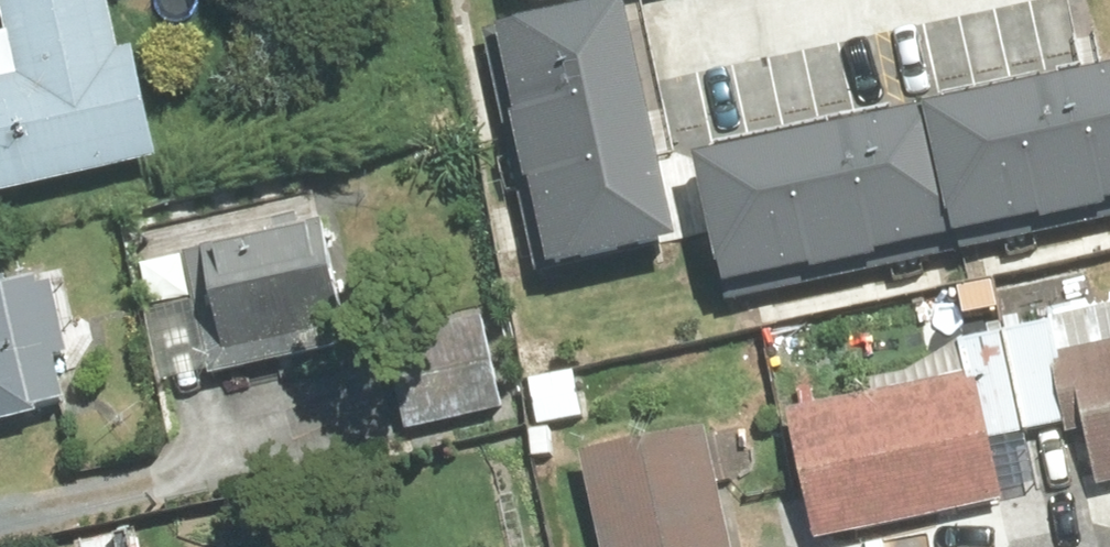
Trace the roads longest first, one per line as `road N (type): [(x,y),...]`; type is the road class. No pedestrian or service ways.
road 1 (residential): [(830,0),(690,29)]

